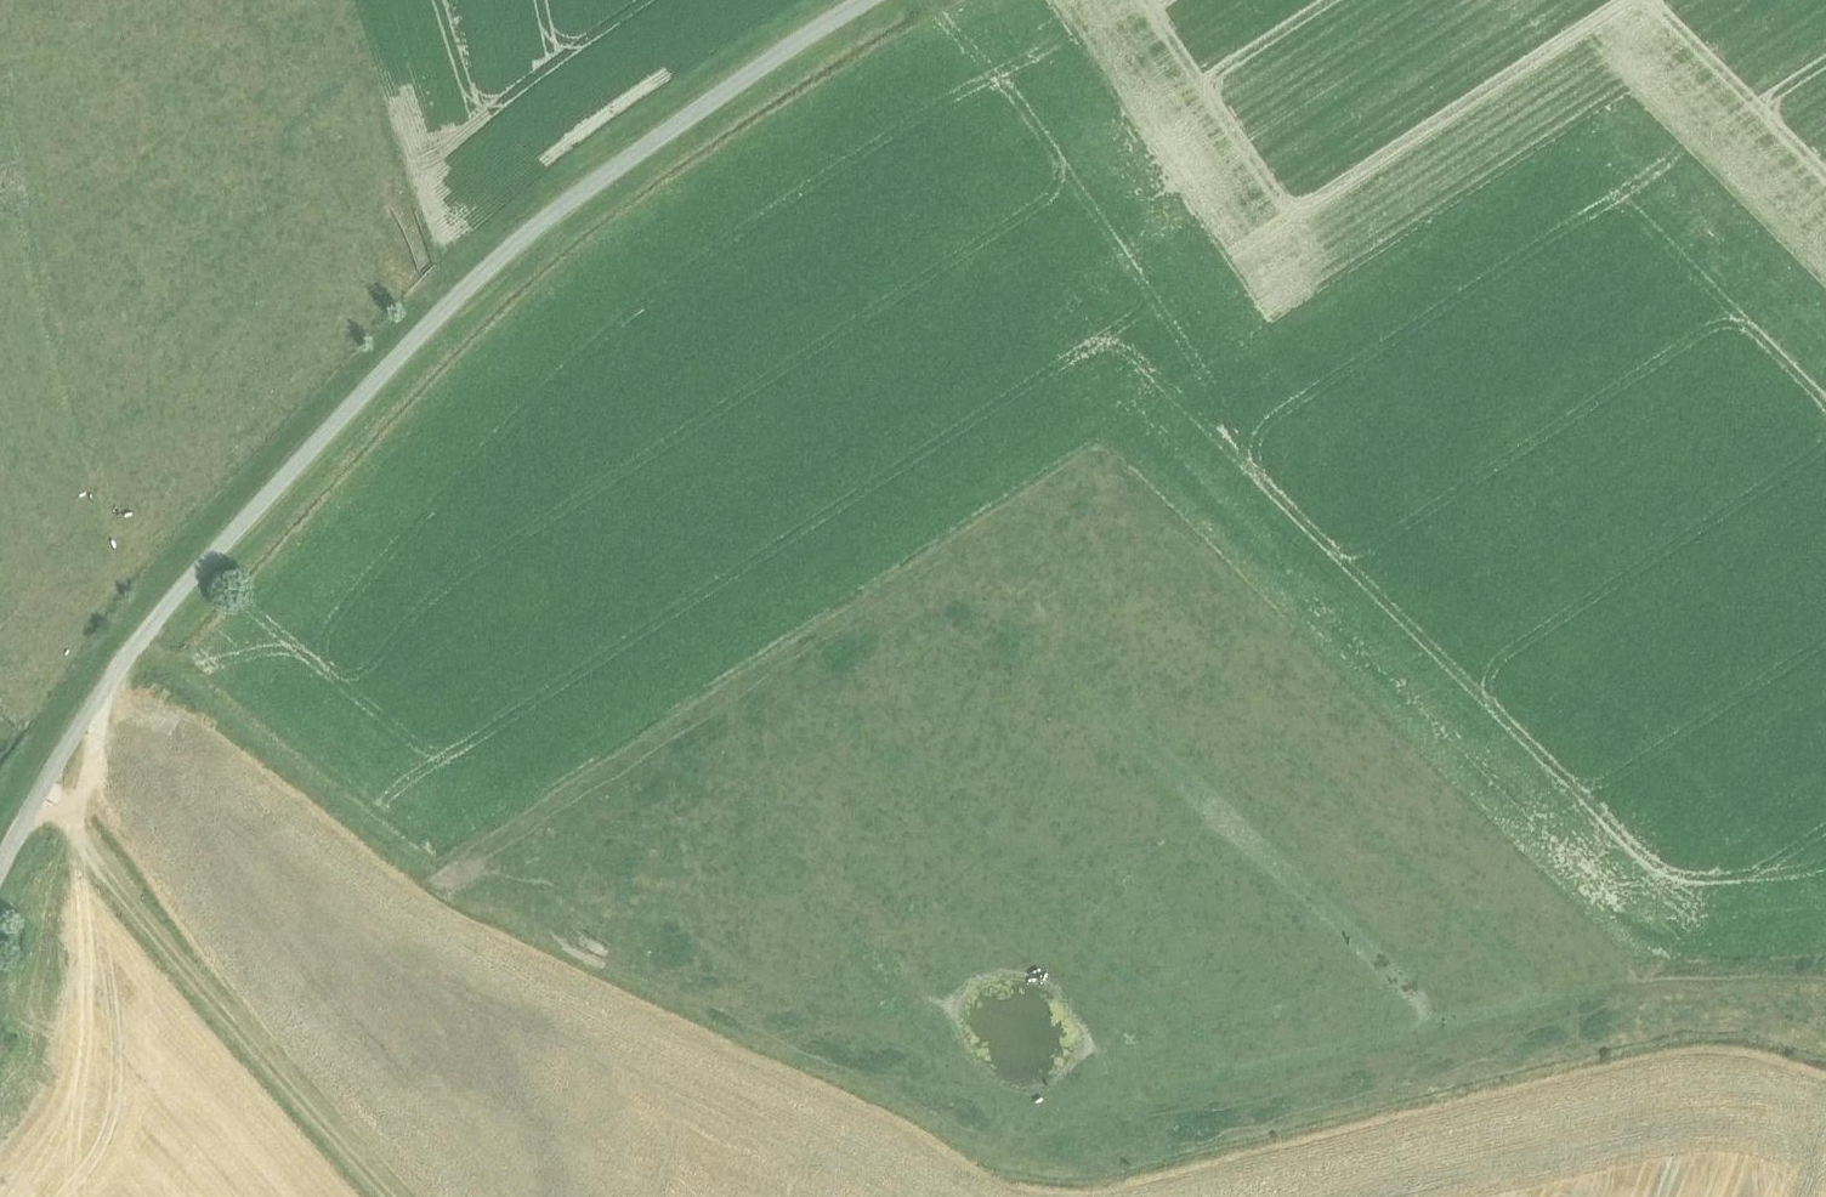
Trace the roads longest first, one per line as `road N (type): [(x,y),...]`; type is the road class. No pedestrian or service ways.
road 1 (unclassified): [(868,0),(701,103),(539,224),(455,305),(207,558),(128,653),(78,725),(0,870)]
road 2 (track): [(394,1196),(252,1045),(39,793)]

